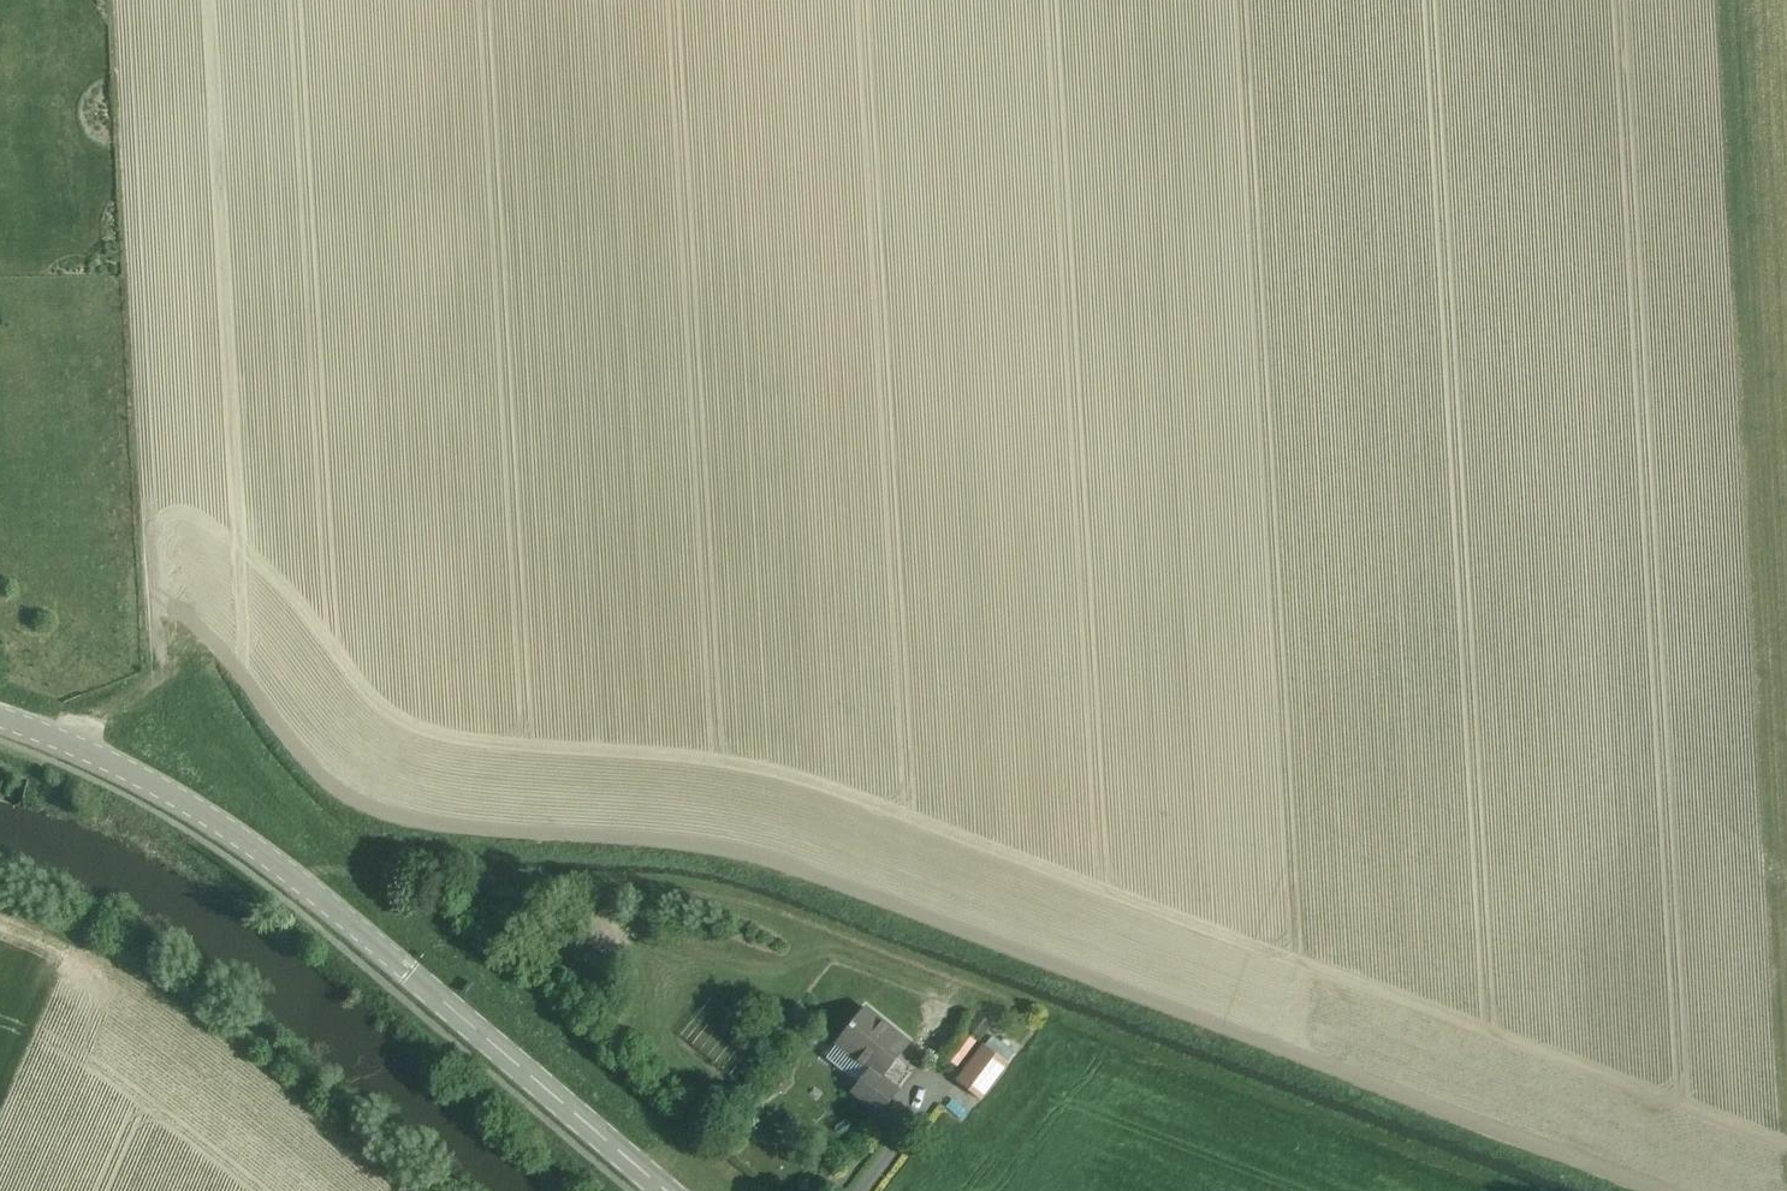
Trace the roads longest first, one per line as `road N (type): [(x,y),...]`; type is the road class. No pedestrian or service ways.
road 1 (tertiary): [(665,1190),(348,915),(189,800),(80,745),(0,716)]

